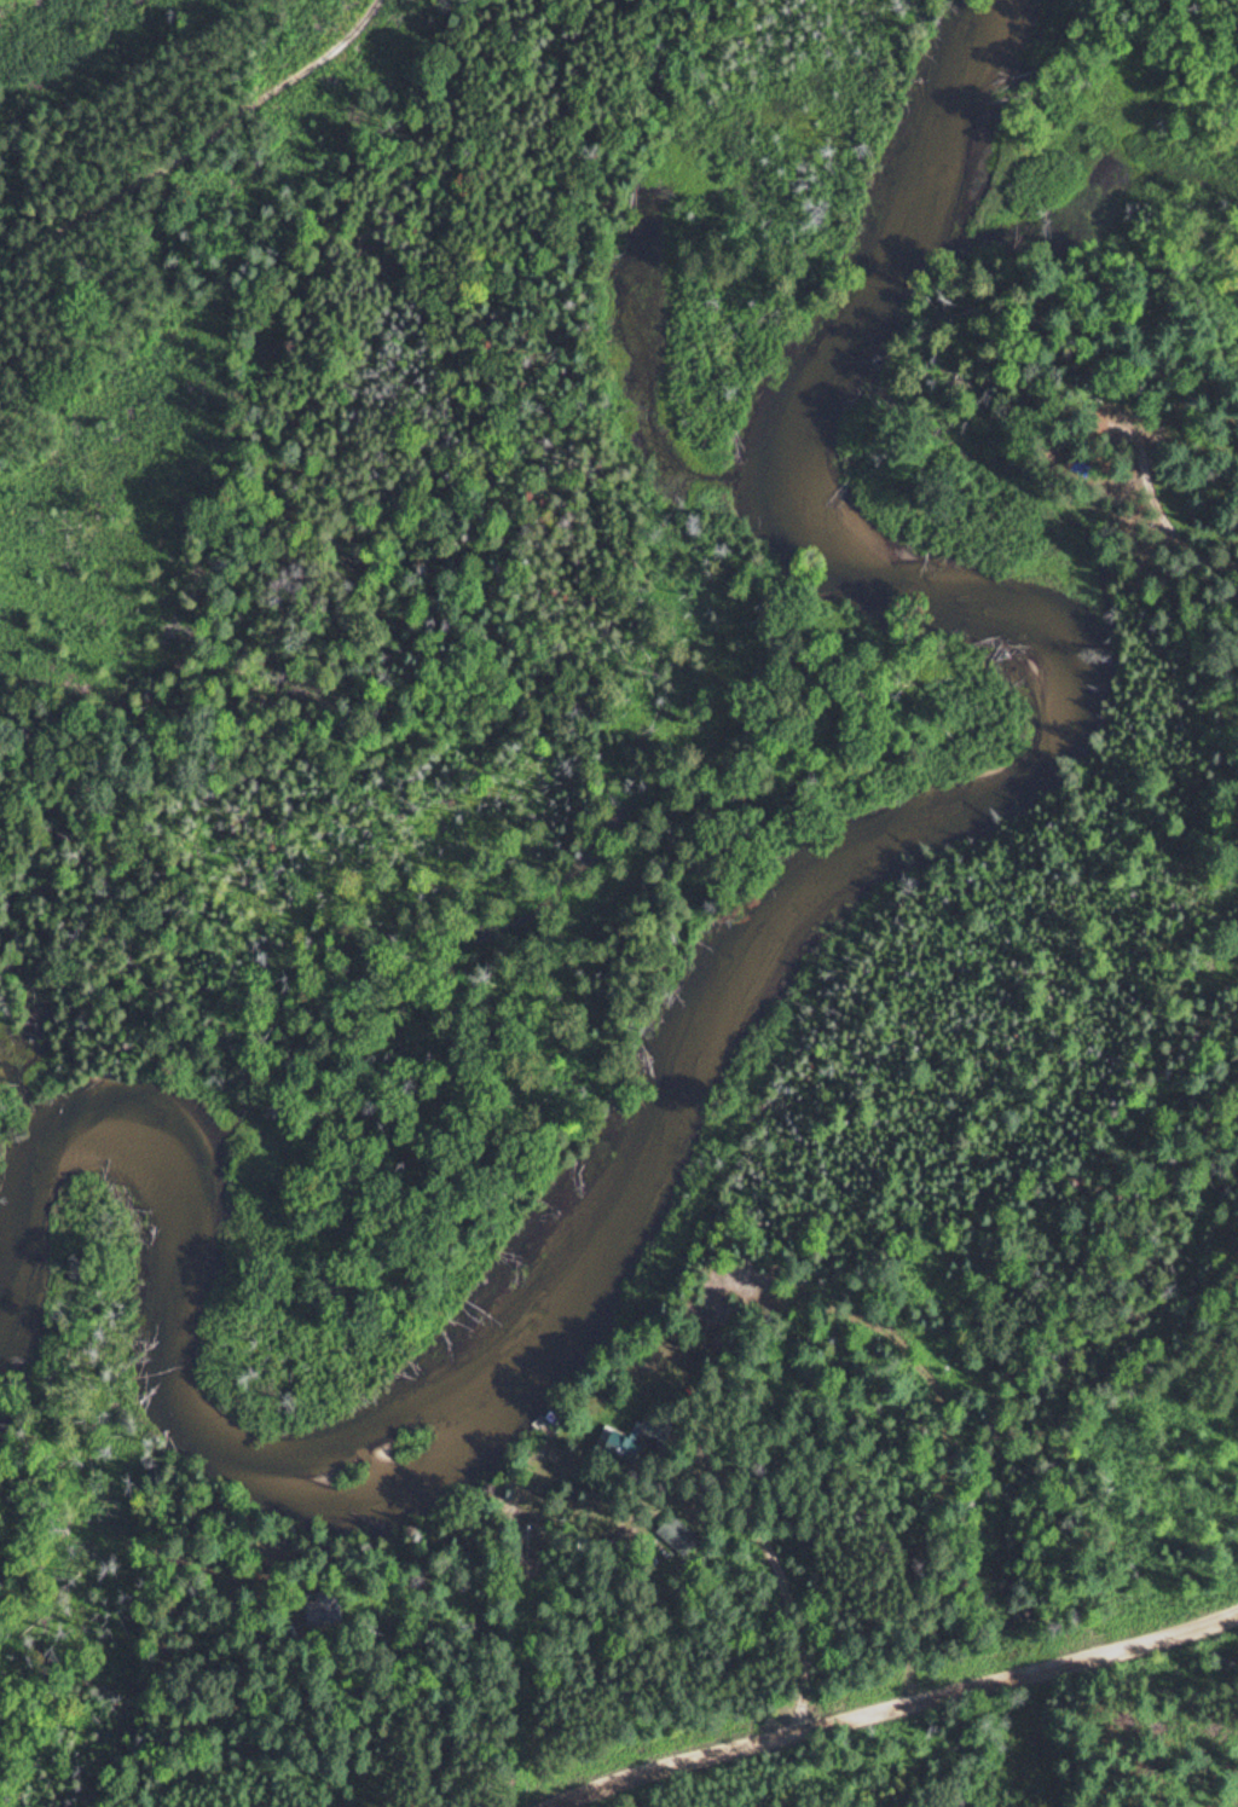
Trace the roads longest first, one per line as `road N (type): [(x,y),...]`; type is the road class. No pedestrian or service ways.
road 1 (residential): [(525,1806),(1237,1612)]
road 2 (track): [(0,265),(62,214),(145,176),(248,95),(353,31),(383,0)]

